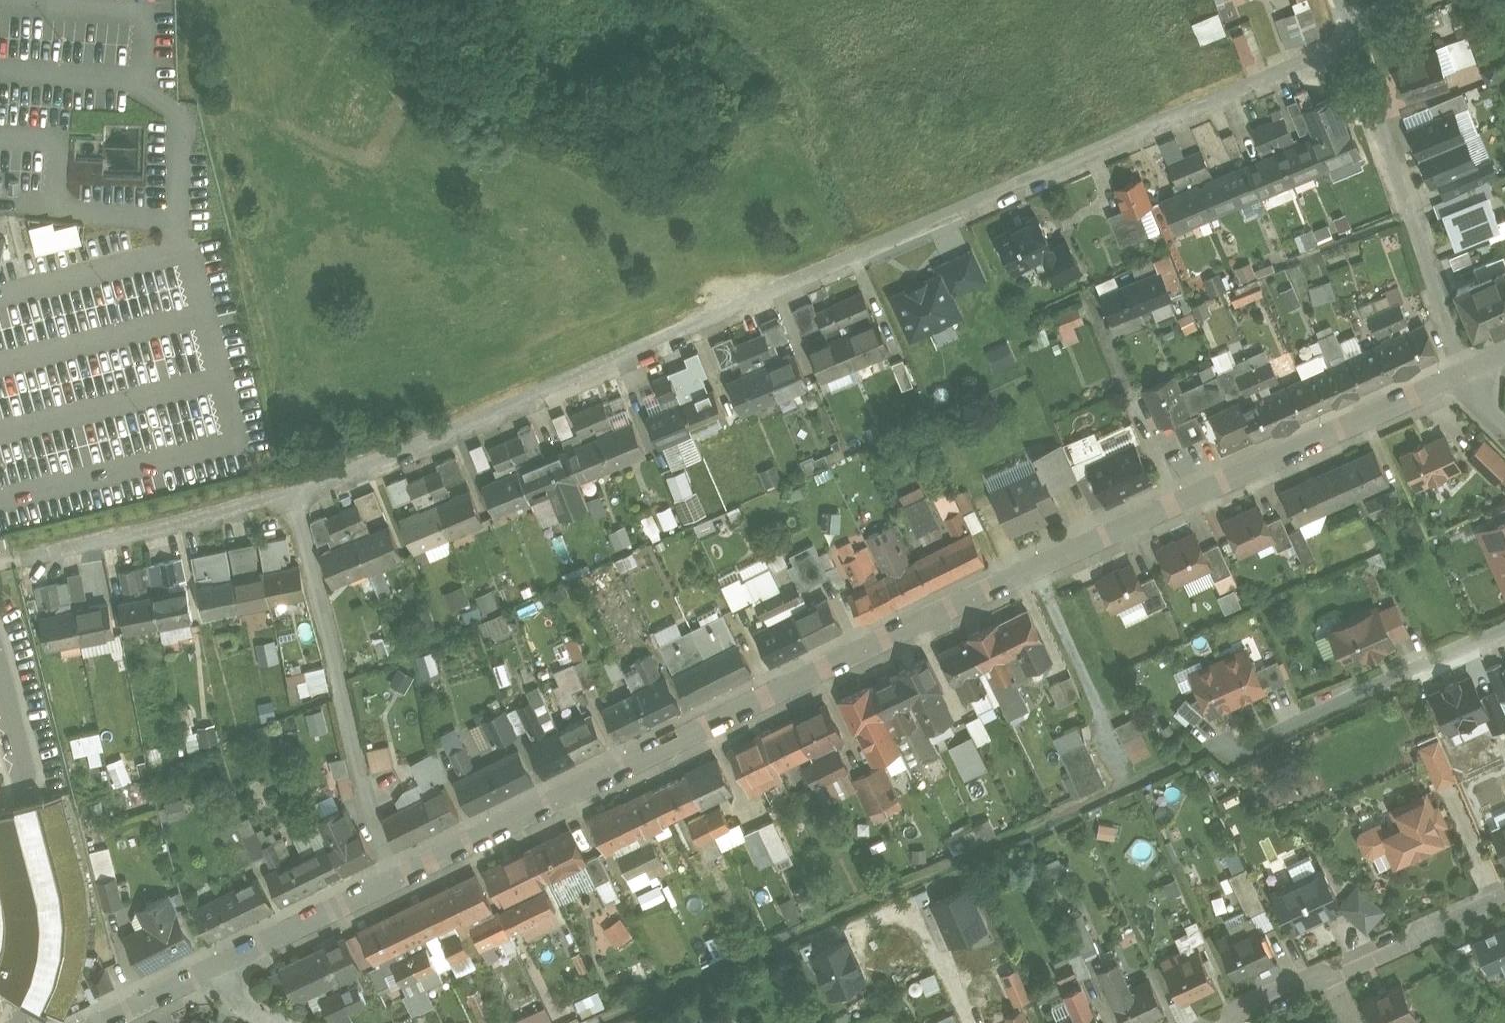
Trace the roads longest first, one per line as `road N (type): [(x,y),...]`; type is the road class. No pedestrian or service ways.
road 1 (residential): [(402,874),(1463,373)]
road 2 (residential): [(1352,31),(1289,68),(295,495)]
road 3 (track): [(199,0),(202,86),(295,495)]
road 4 (residential): [(402,874),(373,819),(295,495)]
road 5 (residential): [(1352,31),(1463,373)]
road 6 (residential): [(20,1022),(51,948),(55,915),(0,678)]
road 7 (residential): [(1504,897),(1216,1022)]
road 8 (residential): [(295,495),(0,563)]
road 9 (residential): [(1504,631),(1243,750)]
road 10 (residential): [(197,975),(402,874)]

